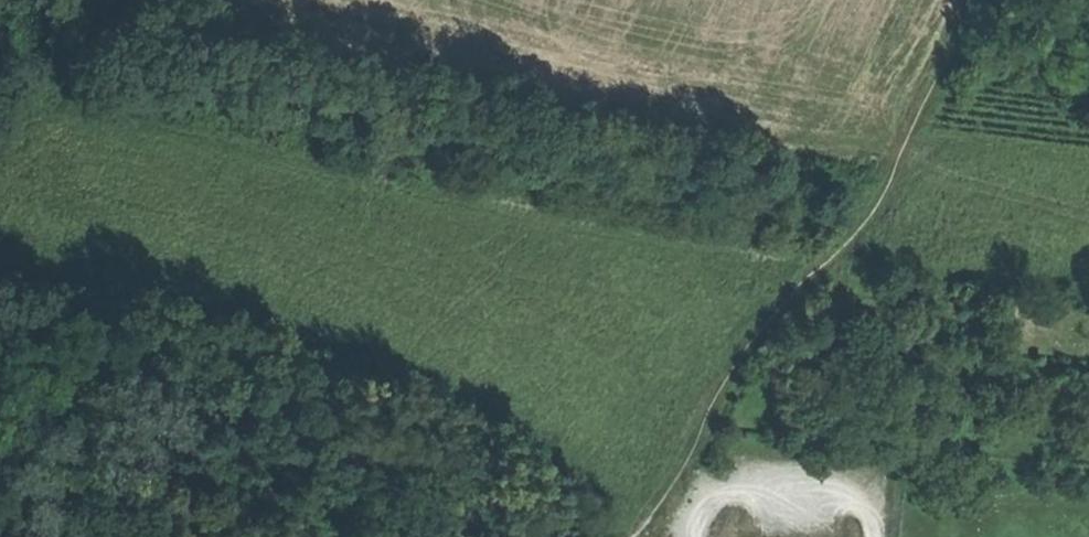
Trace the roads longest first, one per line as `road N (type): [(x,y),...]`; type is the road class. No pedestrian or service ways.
road 1 (track): [(979,0),(874,208),(760,332),(637,536)]
road 2 (track): [(0,444),(31,425),(113,405),(176,402),(243,417),(417,502),(458,536)]

